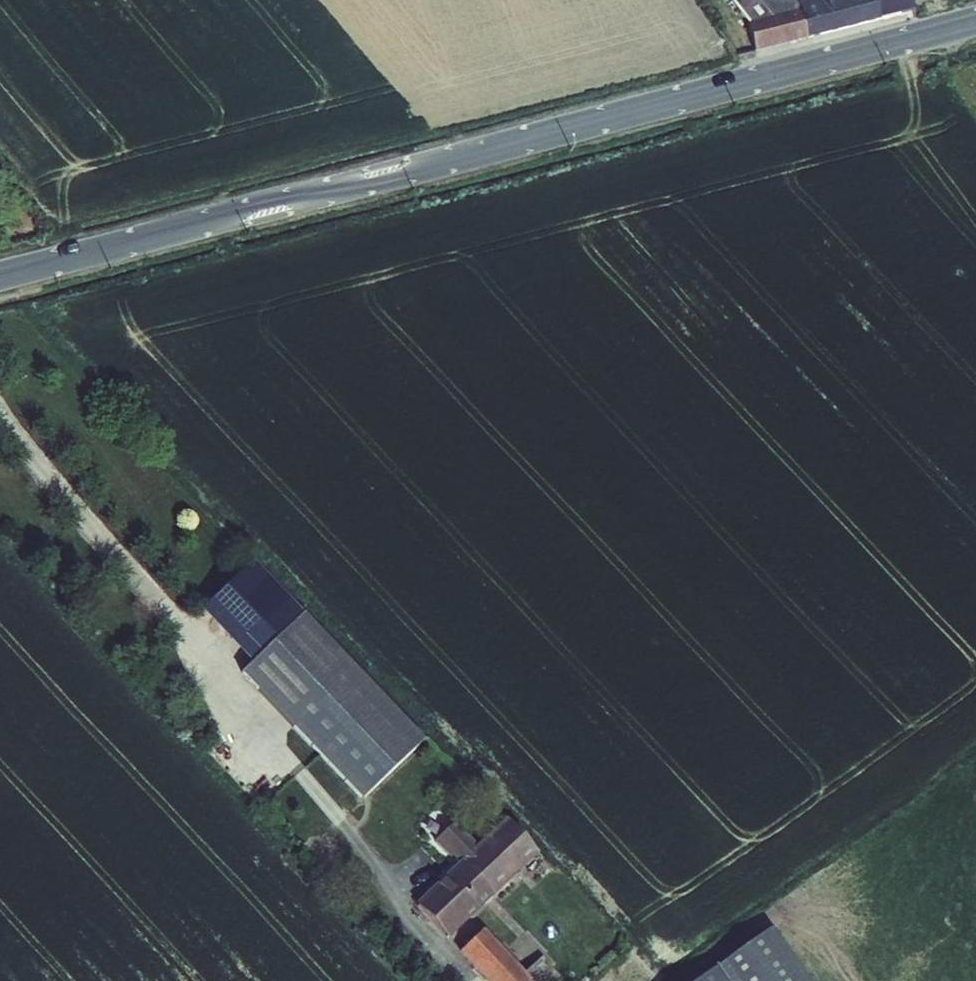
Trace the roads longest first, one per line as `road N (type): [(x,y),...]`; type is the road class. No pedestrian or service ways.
road 1 (secondary): [(975,19),(0,277)]

